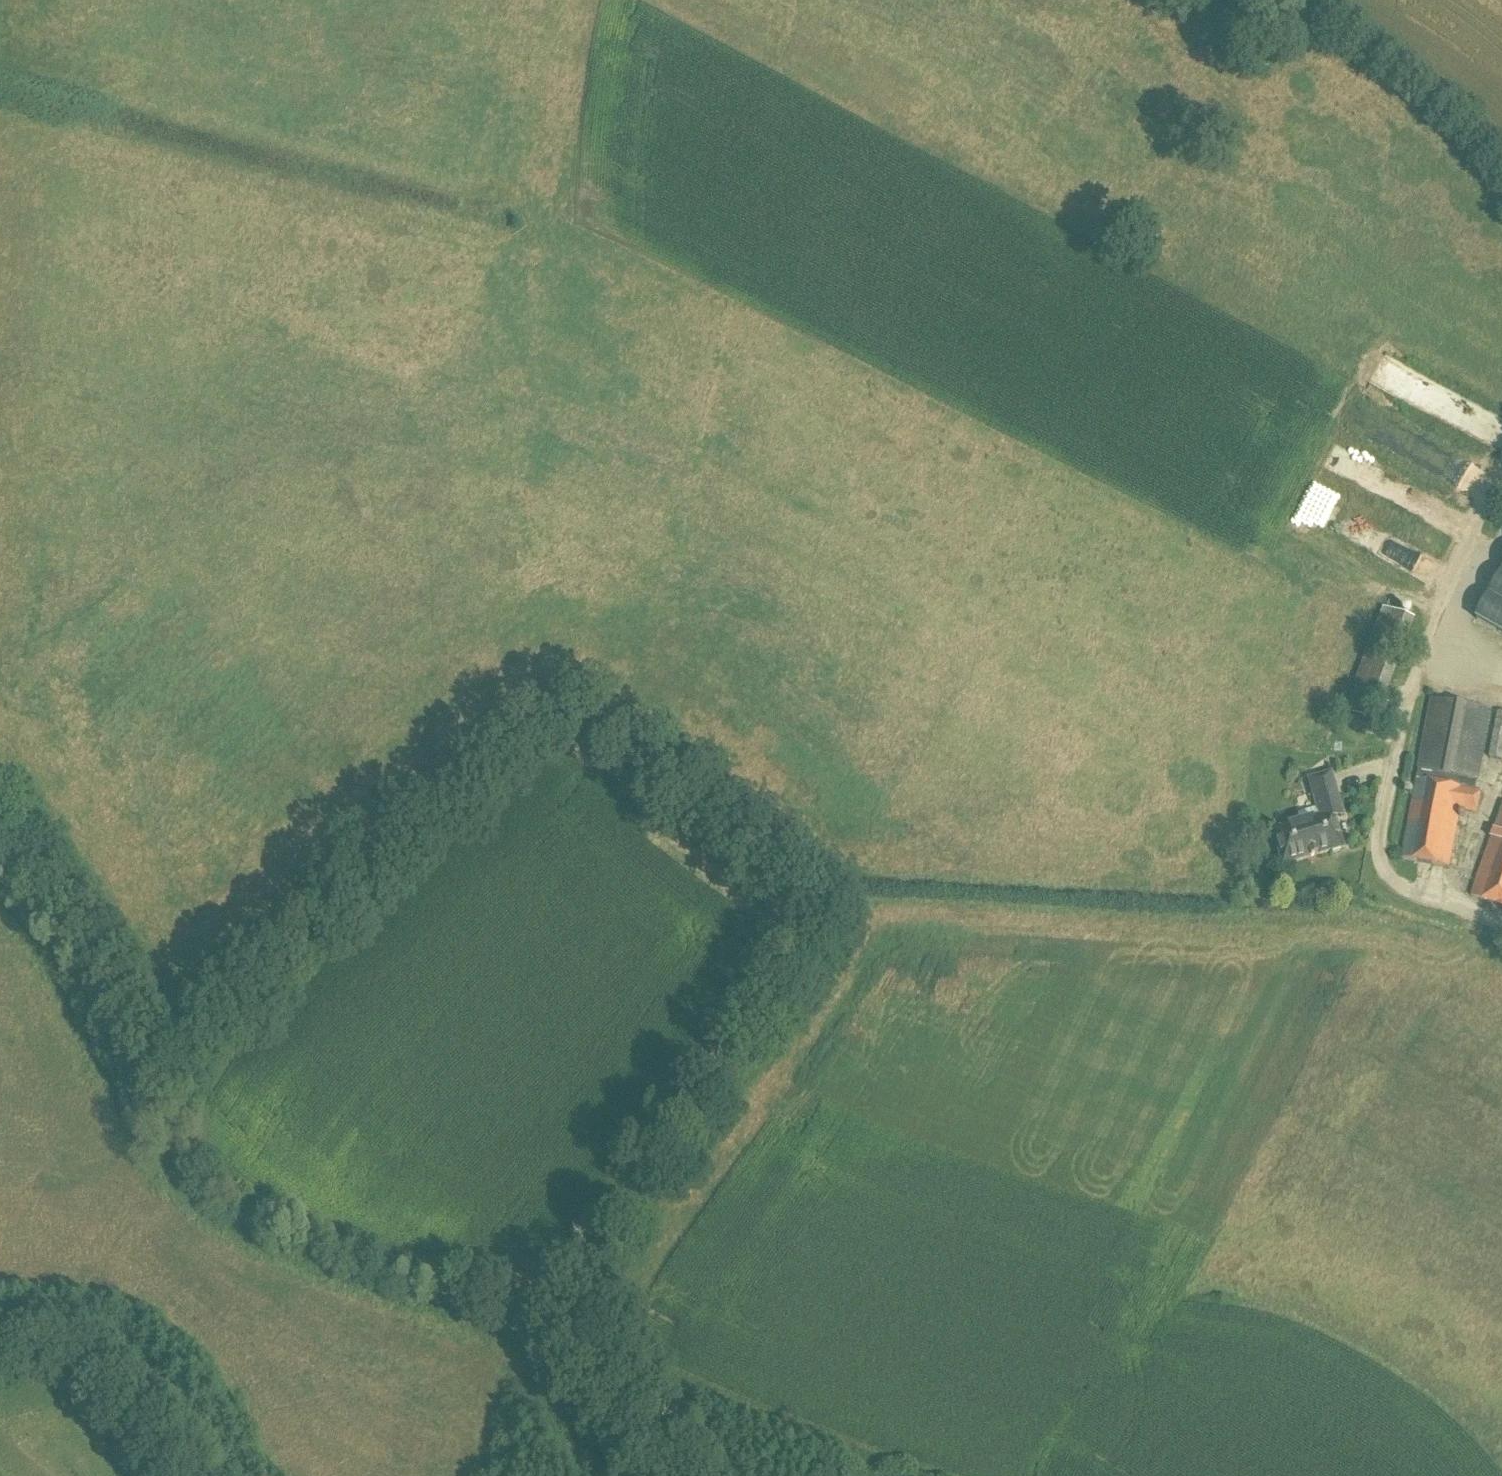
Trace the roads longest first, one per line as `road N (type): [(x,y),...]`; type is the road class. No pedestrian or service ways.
road 1 (unclassified): [(1501,928),(1389,878),(1383,828),(1412,660),(1501,482)]
road 2 (unclassified): [(1501,148),(1440,92),(1276,0)]

